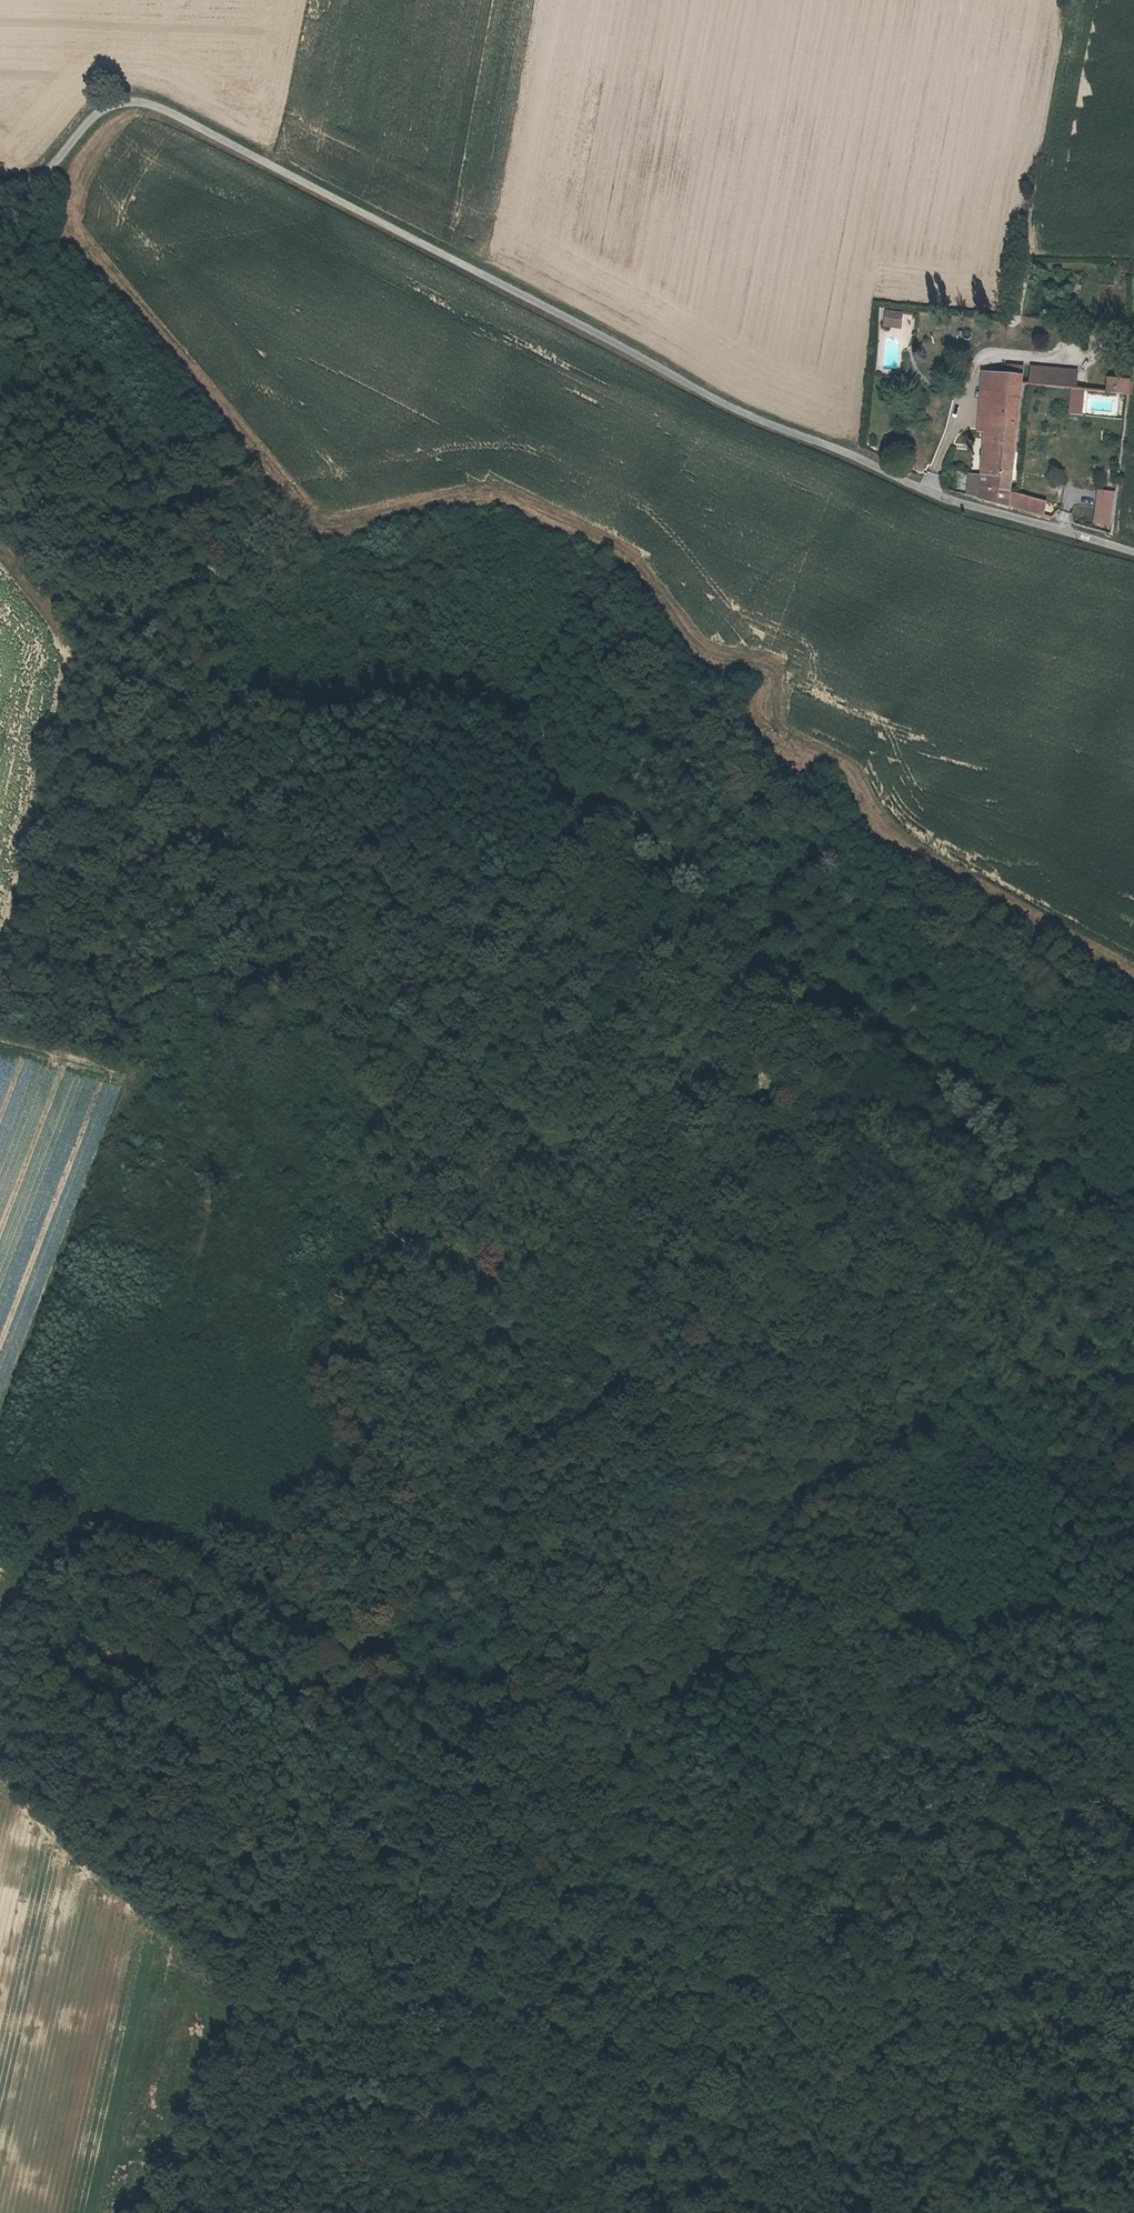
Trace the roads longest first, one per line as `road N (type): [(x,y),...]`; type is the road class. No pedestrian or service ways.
road 1 (unclassified): [(0,185),(42,175),(101,110),(152,104),(755,418),(950,499),(1133,551)]
road 2 (track): [(0,1021),(44,1033),(235,1040),(365,1033),(556,1128),(588,1127),(683,1090),(736,1101)]

